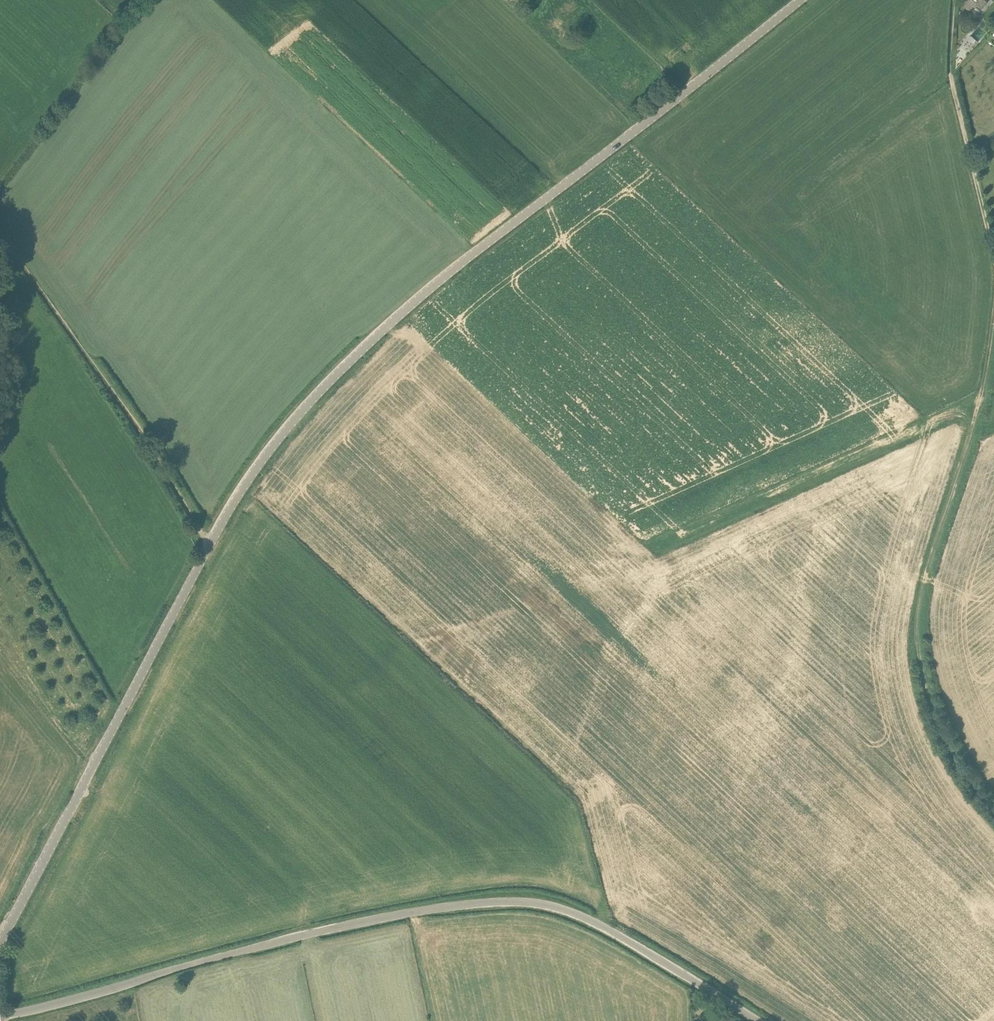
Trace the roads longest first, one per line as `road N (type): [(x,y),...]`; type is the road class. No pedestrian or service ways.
road 1 (tertiary): [(0,944),(198,564),(293,421),(449,272),(800,0)]
road 2 (unclassified): [(757,1020),(597,922),(506,900),(309,934),(0,1018)]
road 3 (track): [(993,814),(940,729),(916,632),(922,578),(975,413),(993,307)]
road 4 (track): [(209,546),(0,232)]
road 5 (track): [(993,258),(952,83),(955,0)]

